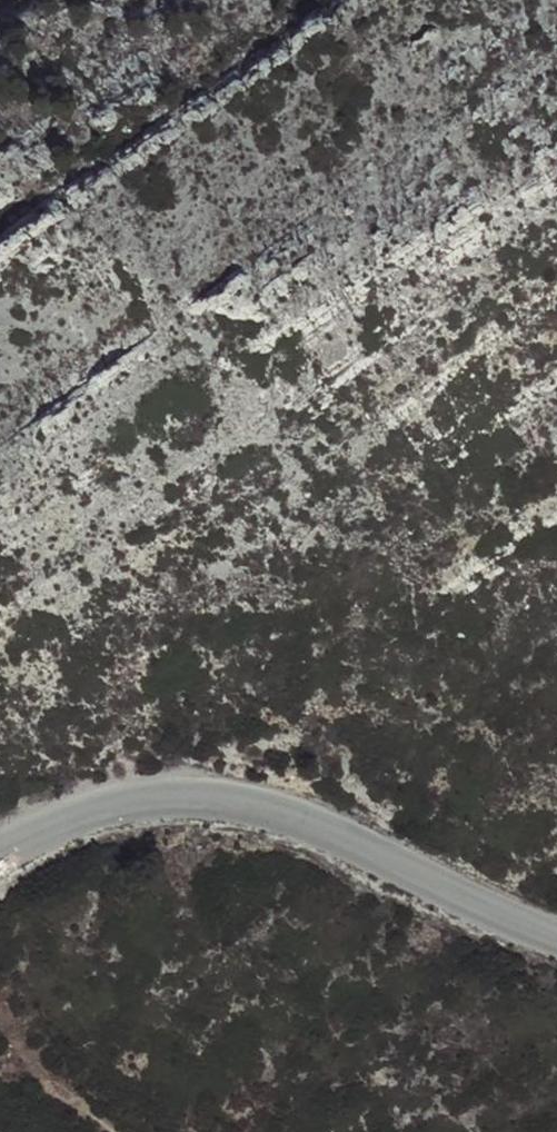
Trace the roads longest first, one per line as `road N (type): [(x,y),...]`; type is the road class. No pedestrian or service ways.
road 1 (unclassified): [(0,852),(57,821),(141,799),(223,798),(313,823),(556,938)]

